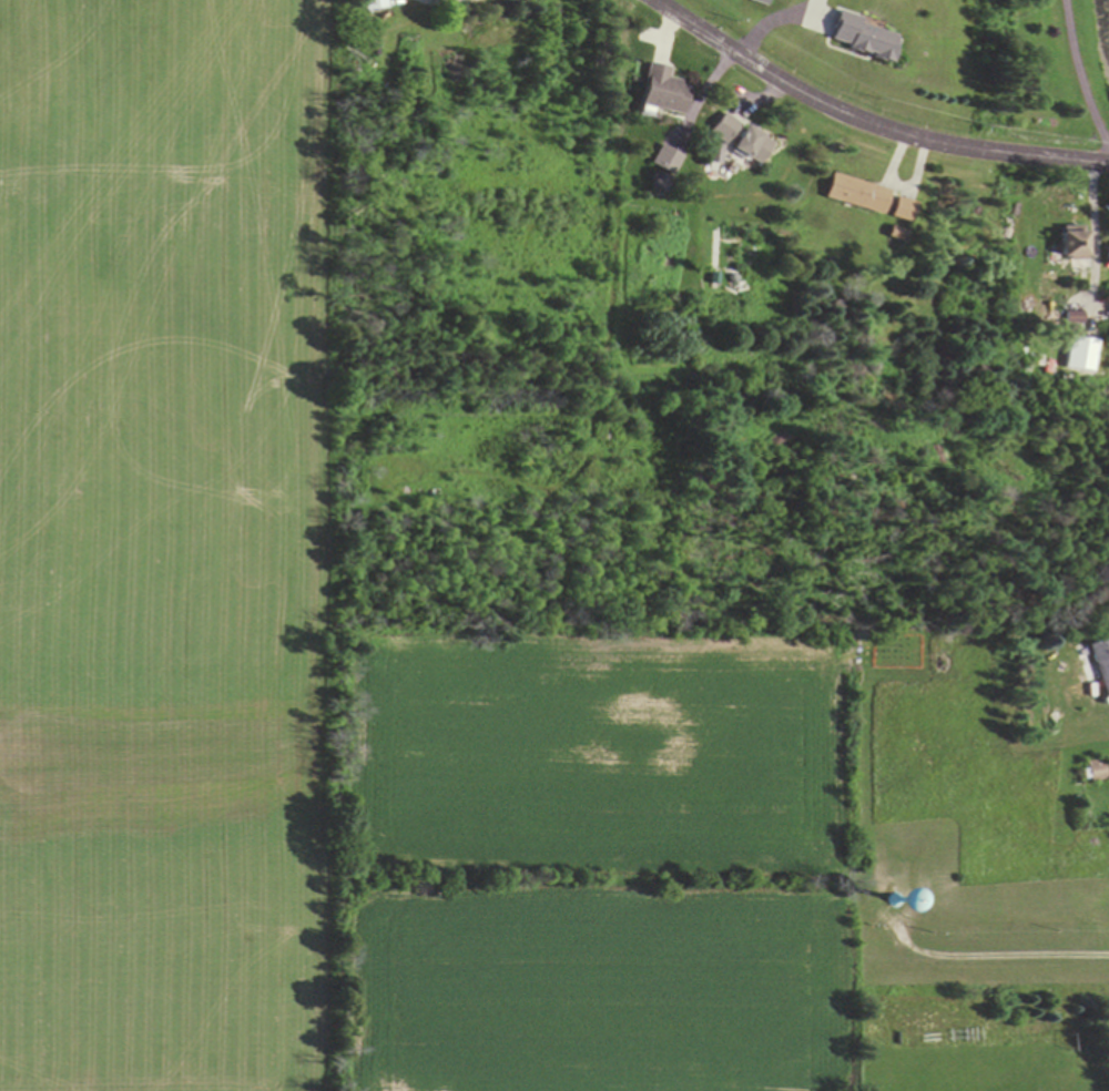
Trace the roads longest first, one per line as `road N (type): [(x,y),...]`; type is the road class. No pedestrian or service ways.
road 1 (residential): [(1108,165),(887,131),(788,85),(658,0)]

